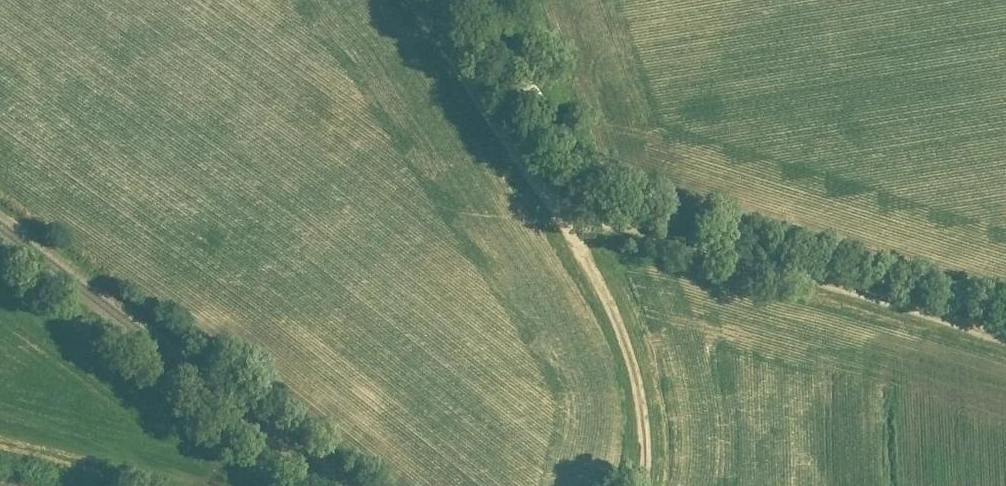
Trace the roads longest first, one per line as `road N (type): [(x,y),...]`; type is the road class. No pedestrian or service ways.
road 1 (unclassified): [(420,0),(564,210),(950,323)]
road 2 (track): [(564,210),(632,337),(641,485)]
road 3 (track): [(156,485),(0,446)]

